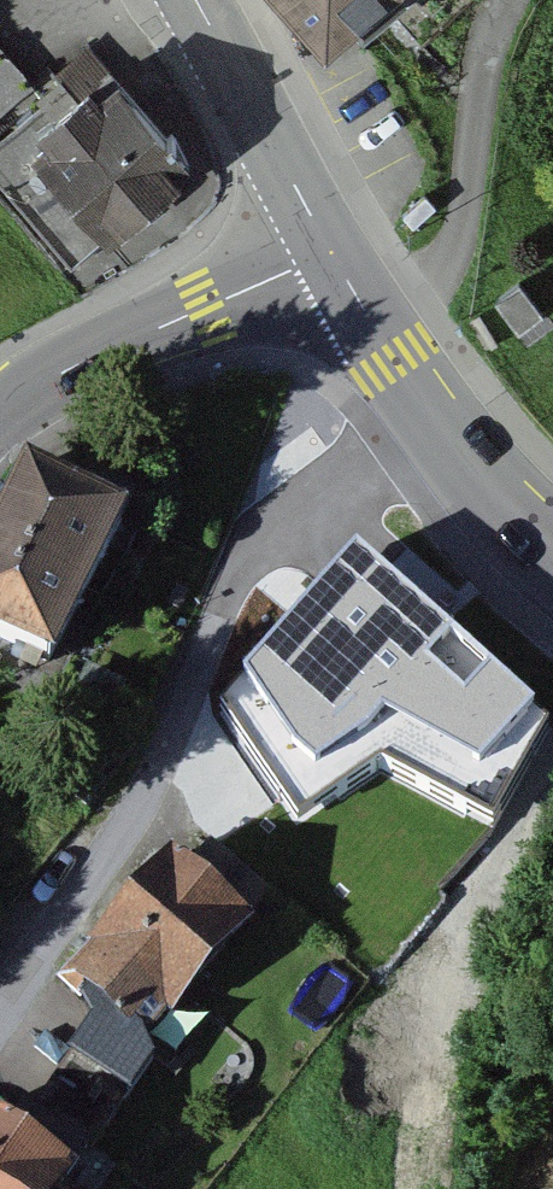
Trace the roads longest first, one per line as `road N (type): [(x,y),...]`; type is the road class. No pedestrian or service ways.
road 1 (tertiary): [(330,249),(97,356),(0,416)]
road 2 (residential): [(367,315),(447,268),(498,10),(508,0)]
road 3 (tertiary): [(552,548),(505,506),(438,424),(367,315)]
road 4 (tertiary): [(330,249),(193,0)]

